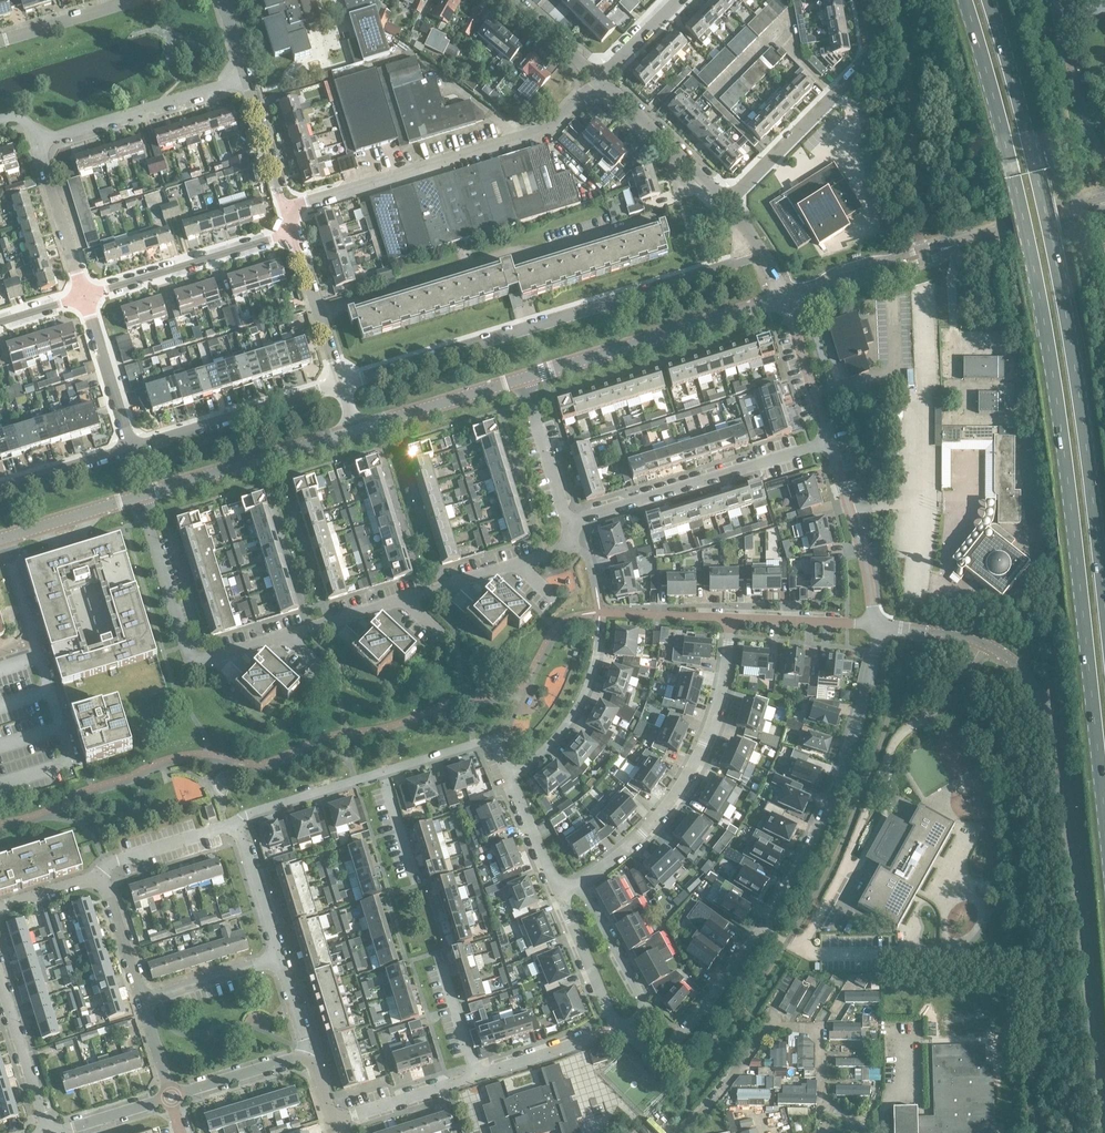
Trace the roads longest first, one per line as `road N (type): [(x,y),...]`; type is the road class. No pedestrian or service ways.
road 1 (primary): [(964,0),(1048,336),(1104,819)]
road 2 (primary): [(1104,598),(1054,254),(988,0)]
road 3 (unclassified): [(1104,1097),(1081,893),(1055,736),(1041,704),(1020,672),(983,642),(877,628)]
road 4 (residential): [(623,1032),(640,1046),(669,1046),(749,947),(805,857),(845,761),(877,628)]
road 5 (residential): [(342,384),(735,263)]
road 6 (residential): [(319,311),(658,216)]
road 7 (residential): [(601,84),(561,118),(500,150),(287,211)]
road 8 (residential): [(783,300),(1104,204)]
road 9 (residential): [(577,884),(640,834),(692,765),(718,699),(730,621)]
road 10 (unclassified): [(683,1132),(769,1028),(812,1028),(825,1102),(862,1132)]
road 11 (residential): [(140,496),(192,665),(284,636)]
road 12 (residential): [(522,381),(783,300)]
road 13 (residential): [(829,445),(568,524)]
road 14 (residential): [(725,202),(850,81),(865,41),(855,0)]
road 15 (residential): [(140,496),(357,431)]
road 16 (residential): [(125,445),(340,377)]
road 17 (residential): [(34,130),(56,139),(246,82)]
road 18 (residential): [(84,295),(295,234)]
road 19 (residential): [(63,725),(4,538)]
road 20 (residential): [(599,615),(580,703),(547,748),(508,777)]
road 21 (residential): [(877,628),(829,445)]
road 22 (residential): [(84,295),(34,130)]
road 23 (residential): [(357,431),(522,381)]
road 24 (residential): [(623,1032),(643,1002),(577,884)]
road 25 (residential): [(725,202),(601,84)]
road 26 (residential): [(234,825),(385,774)]
road 27 (residential): [(125,445),(84,295)]
road 28 (residential): [(557,893),(623,1032)]
road 29 (residential): [(385,774),(492,739),(508,777)]
road 30 (residential): [(46,1132),(0,986)]
road 31 (residential): [(829,445),(783,300)]
road 32 (residential): [(332,1124),(476,1077)]
road 33 (residential): [(568,524),(522,381)]
road 34 (residential): [(0,39),(142,0)]
road 35 (residential): [(877,628),(730,621)]
road 36 (residential): [(308,1057),(170,1098)]
road 37 (residential): [(4,538),(140,496)]
road 38 (residential): [(234,825),(100,871)]
road 39 (residential): [(276,960),(234,825)]
road 40 (residential): [(141,1002),(276,960)]
road 41 (residential): [(141,1002),(100,871)]
road 42 (residential): [(287,211),(246,82)]
road 43 (residential): [(0,489),(125,445)]
road 44 (residential): [(730,621),(599,615)]
road 45 (residential): [(476,1077),(437,954)]
road 46 (residential): [(508,777),(557,893)]
road 47 (residential): [(476,1077),(593,1035)]
road 48 (residential): [(284,636),(401,600)]
road 49 (residential): [(401,600),(517,564)]

